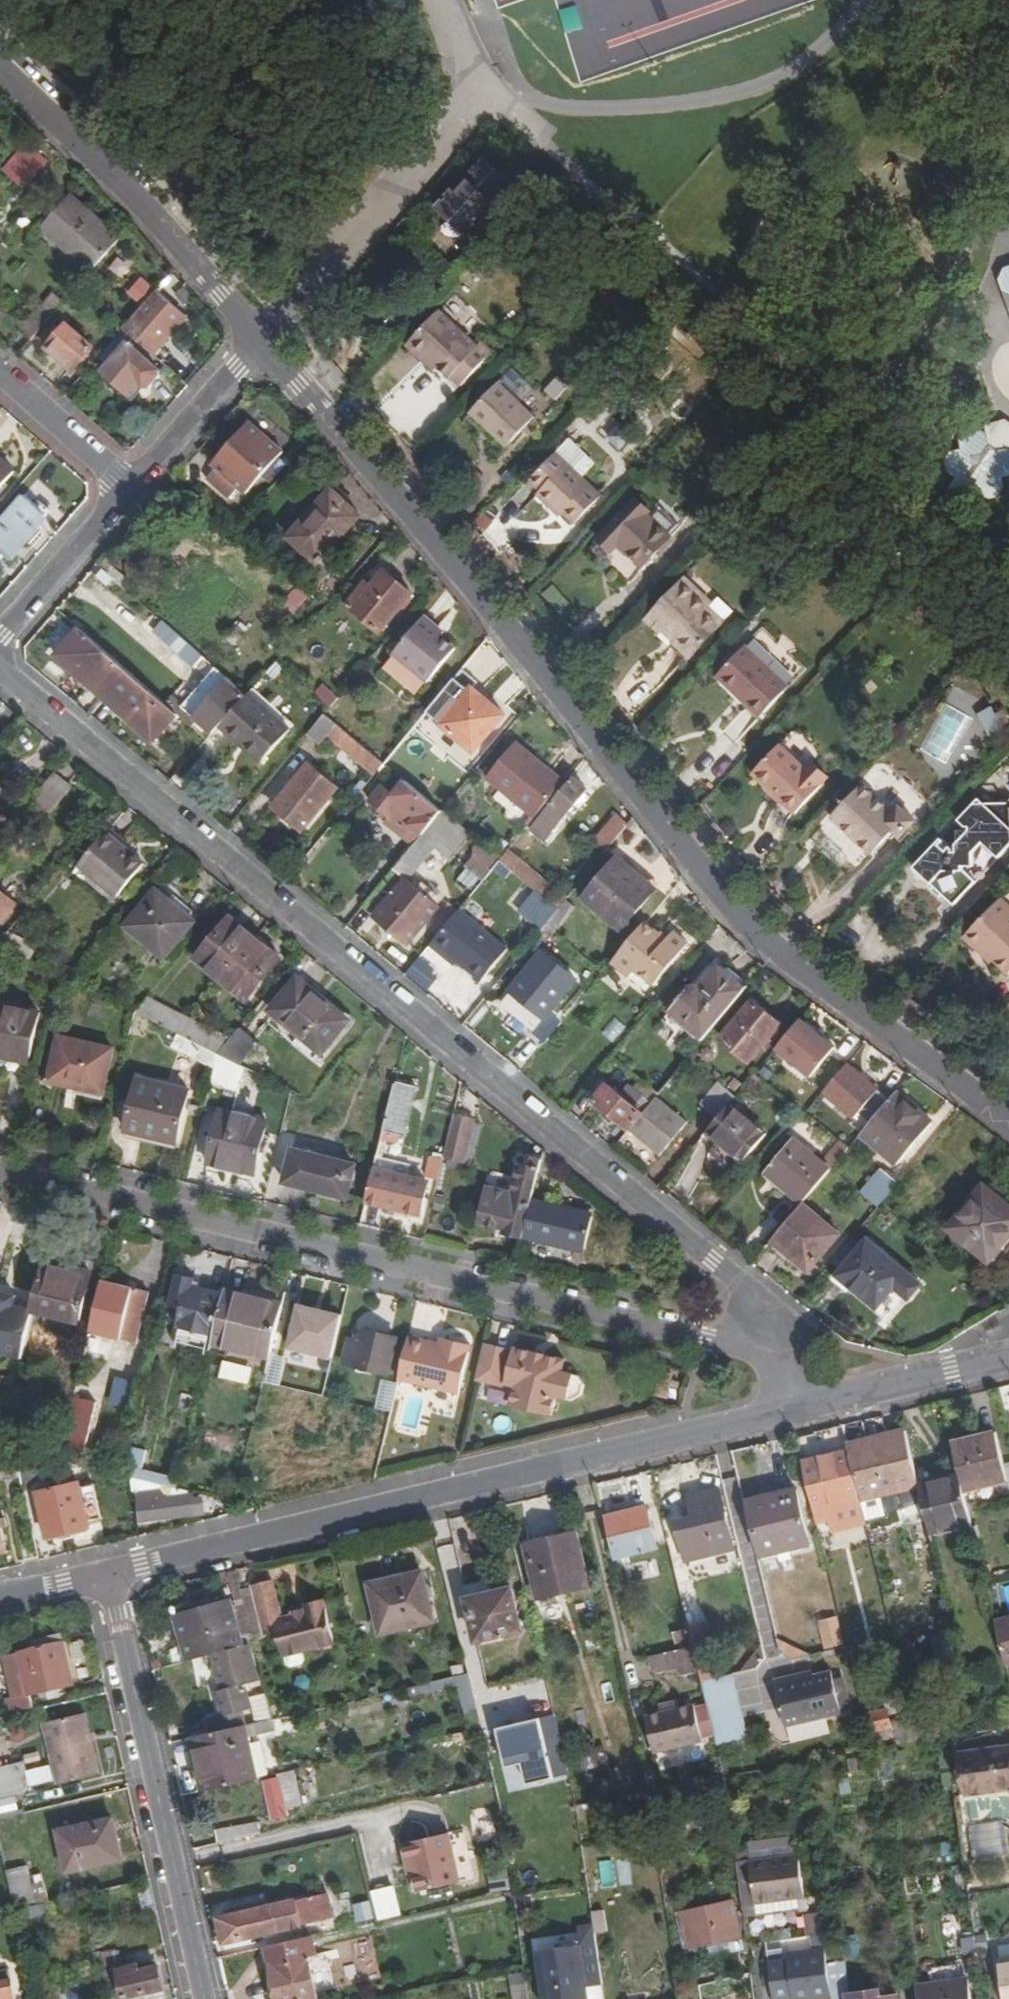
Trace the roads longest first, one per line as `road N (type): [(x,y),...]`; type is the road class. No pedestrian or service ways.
road 1 (residential): [(1008,1120),(750,923),(269,344)]
road 2 (residential): [(0,672),(754,1296),(780,1356)]
road 3 (residential): [(780,1356),(0,1168)]
road 4 (residential): [(801,1404),(106,1574)]
road 5 (residential): [(204,1998),(106,1574)]
road 6 (residential): [(269,344),(132,193),(0,66)]
road 7 (residential): [(1008,1357),(801,1404)]
road 8 (residential): [(269,344),(235,367),(130,487)]
road 9 (residential): [(130,487),(0,633)]
road 10 (residential): [(0,372),(130,487)]

